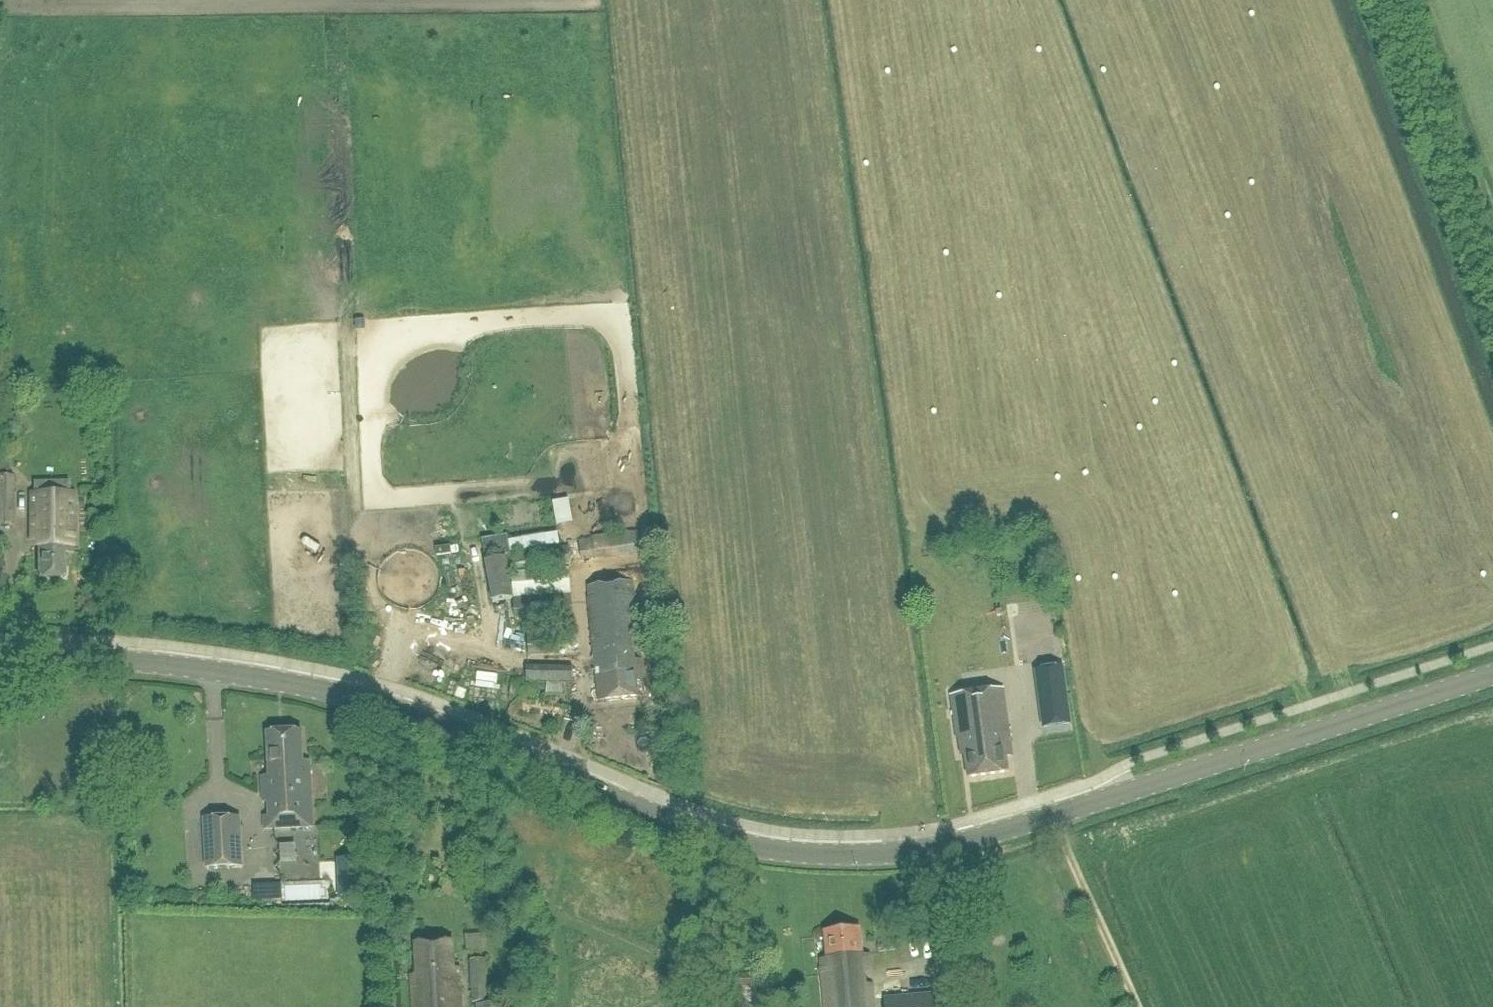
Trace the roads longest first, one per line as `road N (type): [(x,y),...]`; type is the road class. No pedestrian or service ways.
road 1 (tertiary): [(1055,817),(924,852),(774,851),(656,816),(394,706),(191,671),(0,663)]
road 2 (tertiary): [(1055,817),(1492,675)]

